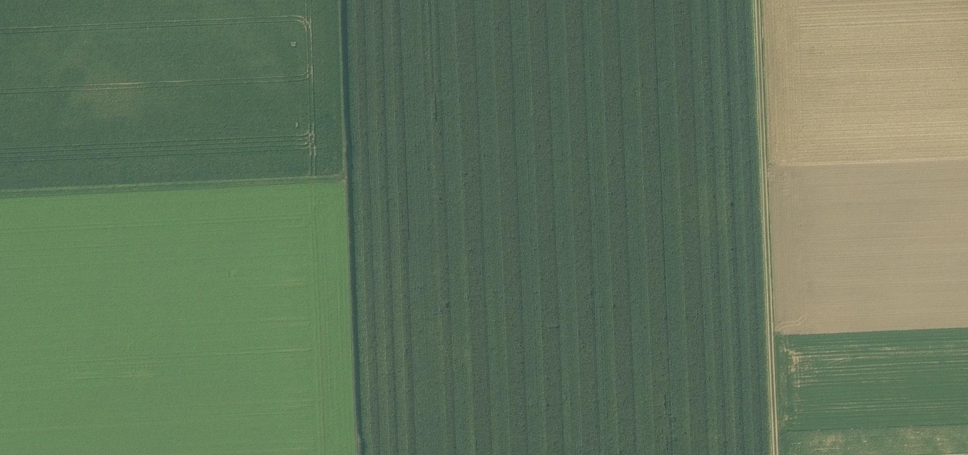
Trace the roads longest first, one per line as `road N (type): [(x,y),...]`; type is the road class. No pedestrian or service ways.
road 1 (track): [(757,0),(776,454)]
road 2 (track): [(341,0),(360,454)]
road 3 (track): [(0,194),(349,179)]

